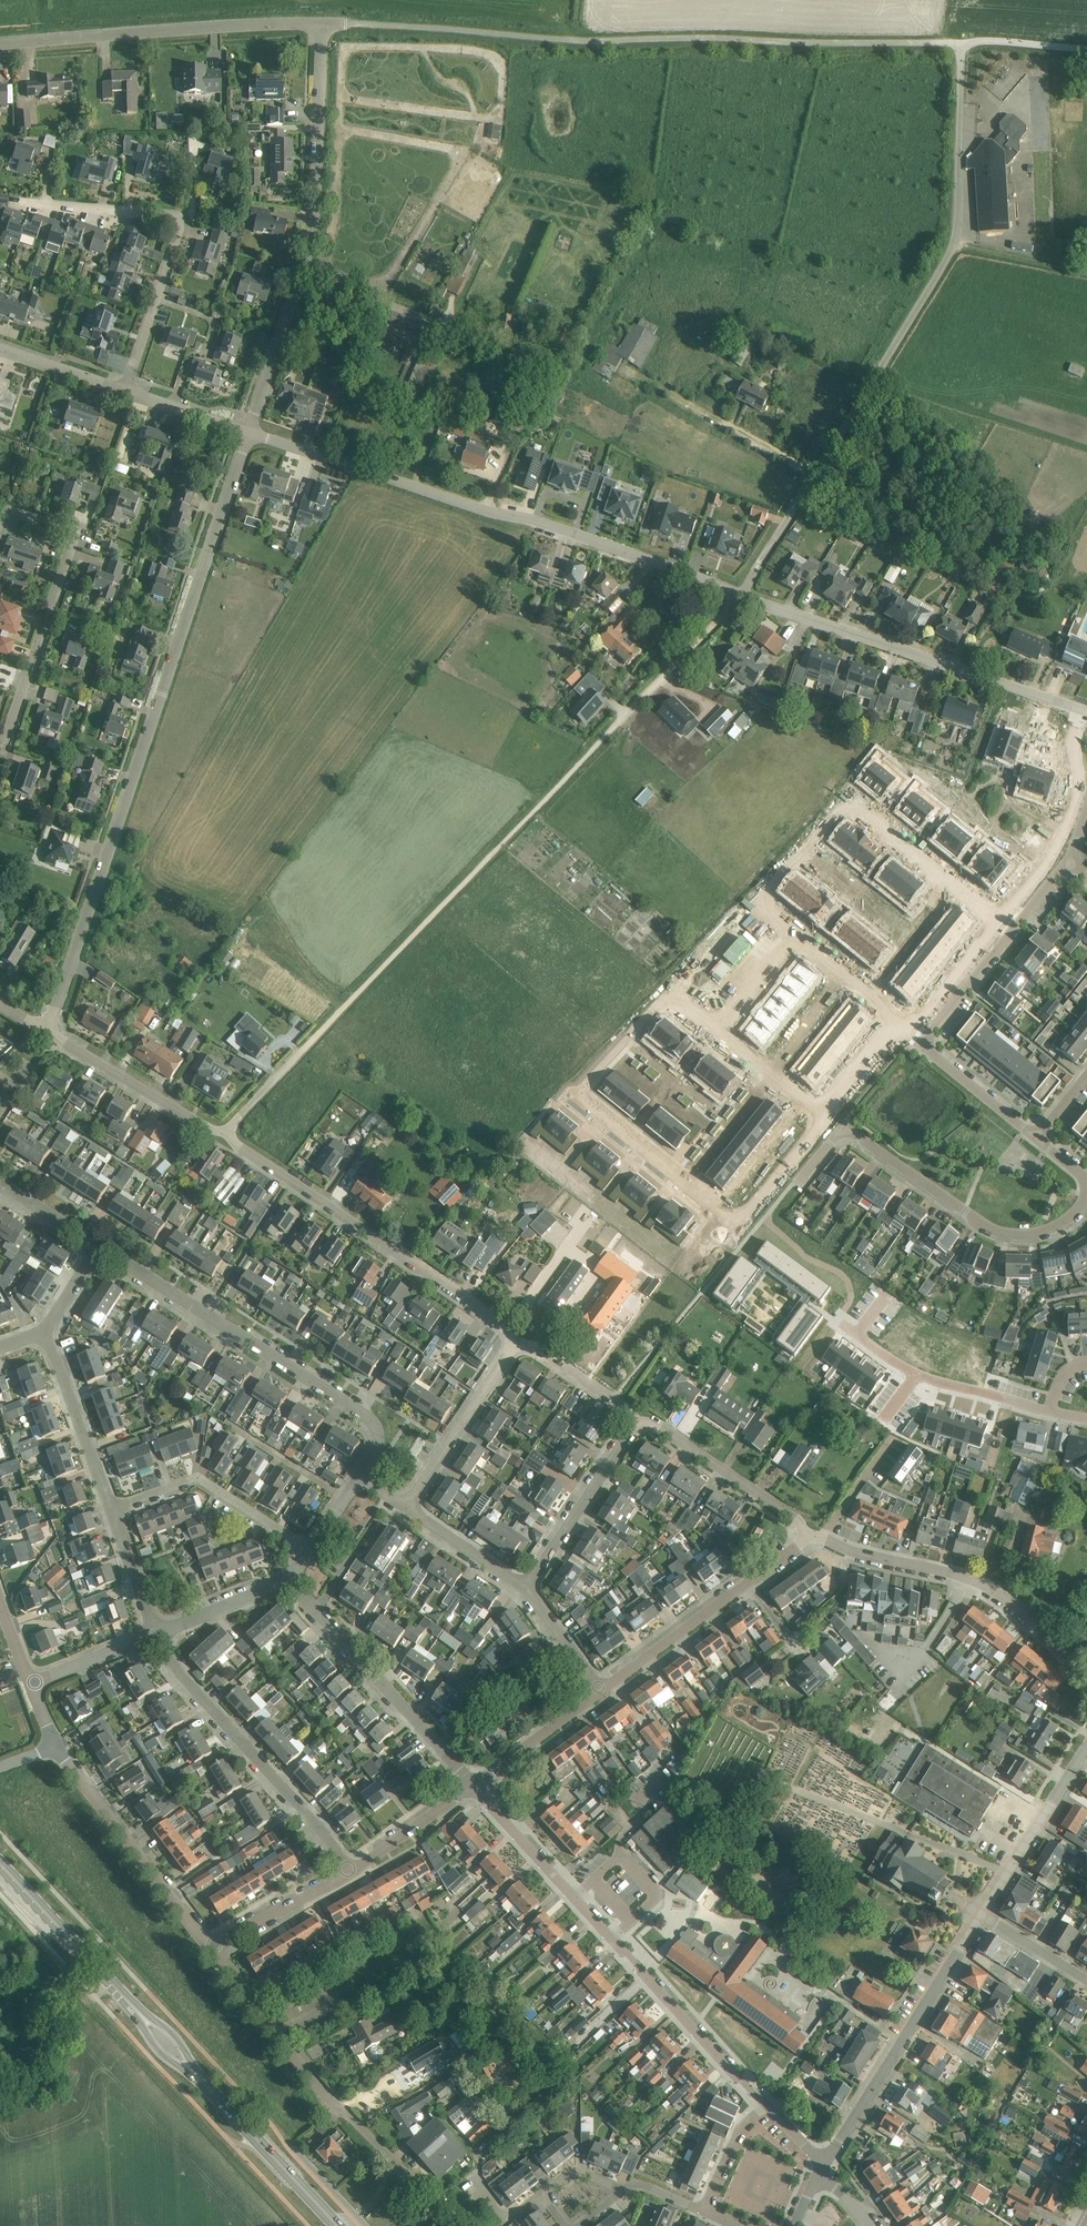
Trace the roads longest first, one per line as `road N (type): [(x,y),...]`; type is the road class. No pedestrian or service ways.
road 1 (unclassified): [(966,47),(583,42),(326,26)]
road 2 (track): [(301,1051),(498,836),(739,595)]
road 3 (residential): [(48,1029),(249,432)]
road 4 (unclassified): [(966,47),(954,245),(739,595)]
road 5 (residential): [(739,595),(539,521),(249,432)]
road 6 (residential): [(249,432),(307,239),(326,26)]
road 7 (residential): [(1014,933),(851,801),(754,905),(793,938)]
road 8 (residential): [(361,1477),(373,1428),(365,1411),(94,1250)]
road 9 (residential): [(714,1211),(573,1098),(669,998),(710,1036)]
road 10 (residential): [(519,1340),(225,1131)]
road 11 (residential): [(1086,1196),(1068,1219),(1040,1233),(992,1231),(844,1129),(800,1178)]
road 12 (unclassified): [(0,45),(326,26)]
road 13 (residential): [(1045,697),(739,595)]
road 14 (residential): [(1086,1666),(978,1577),(805,1533)]
road 15 (residential): [(357,1868),(154,1634)]
road 16 (residential): [(0,505),(75,537),(0,745)]
road 17 (residential): [(125,390),(183,213),(177,205),(109,203),(75,211)]
road 18 (residential): [(827,2164),(985,1911)]
road 19 (track): [(800,1178),(614,1399)]
road 20 (residential): [(475,1785),(291,1582)]
road 21 (residential): [(467,2225),(402,2169),(277,2032)]
road 22 (residential): [(475,1785),(648,1978)]
road 23 (residential): [(599,1686),(794,1549),(805,1533)]
road 24 (residential): [(211,1948),(57,1747)]
road 25 (residential): [(710,1036),(811,1113),(889,1020)]
road 26 (residential): [(1050,1412),(898,1365),(839,1322)]
road 27 (residential): [(310,1551),(219,1489),(194,1482),(110,1511)]
road 28 (primary): [(338,2225),(194,2072)]
road 29 (residential): [(225,1131),(190,1121),(48,1029)]
road 30 (residential): [(520,1585),(638,1417)]
road 31 (residential): [(805,1533),(638,1417)]
road 32 (primary): [(139,2012),(0,1864)]
road 33 (residential): [(412,1511),(519,1340)]
road 34 (residential): [(985,1911),(1086,1747)]
road 35 (residential): [(110,1511),(43,1331)]
road 36 (residential): [(277,2032),(440,1931)]
road 37 (residential): [(648,1978),(767,2105)]
road 38 (residential): [(211,1948),(357,1868)]
road 39 (residential): [(475,1785),(599,1686)]
road 40 (residential): [(1041,1139),(919,1046)]
road 41 (residential): [(536,2075),(648,1978)]
road 42 (residential): [(919,1046),(1014,933)]
road 43 (residential): [(154,1634),(291,1582)]
road 44 (residential): [(357,1868),(475,1785)]
road 45 (residential): [(638,1417),(519,1340)]
road 46 (residential): [(228,1426),(344,1498)]
road 47 (track): [(1086,272),(954,245)]
road 48 (residential): [(30,1683),(154,1634)]
road 49 (residential): [(125,390),(0,348)]
road 50 (residential): [(249,432),(125,390)]
road 51 (residential): [(520,1585),(412,1511)]
road 52 (residential): [(1045,697),(1026,761),(1086,783)]
road 53 (residential): [(154,1634),(110,1511)]
road 54 (residential): [(793,938),(710,1036)]
road 55 (residential): [(599,1686),(520,1585)]
road 56 (residential): [(793,938),(889,1020)]
road 57 (residential): [(703,2209),(739,2128),(767,2105)]
road 58 (residential): [(1086,1980),(985,1911)]
road 59 (unclassified): [(1086,48),(977,41),(966,47)]

